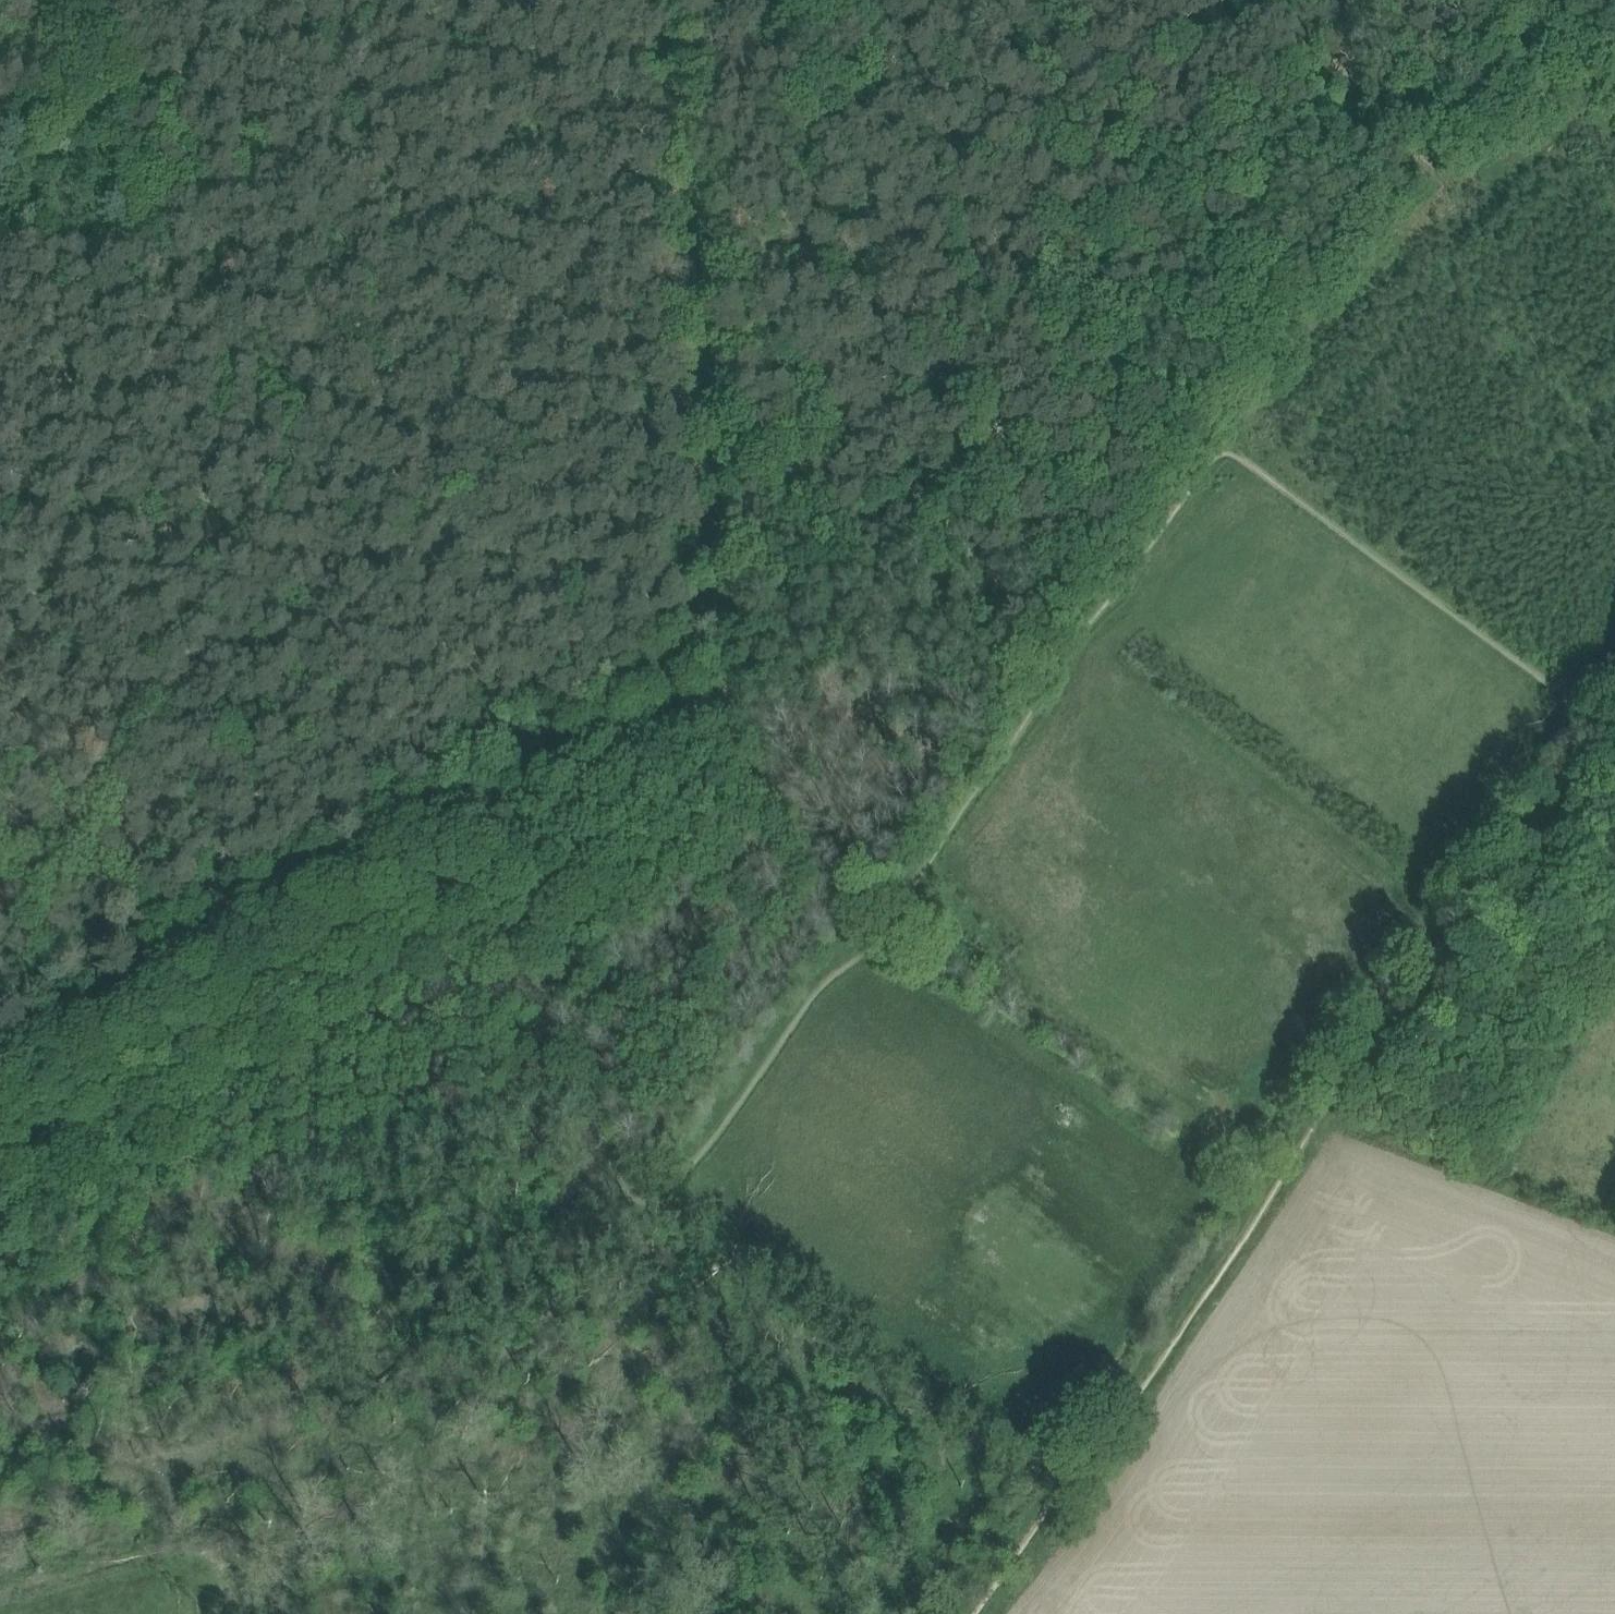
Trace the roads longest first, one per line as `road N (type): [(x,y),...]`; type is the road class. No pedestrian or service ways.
road 1 (track): [(1614,691),(956,1613)]
road 2 (track): [(723,676),(647,719),(493,782),(278,896),(167,975),(0,1072)]
road 3 (track): [(649,0),(731,588),(723,676)]

